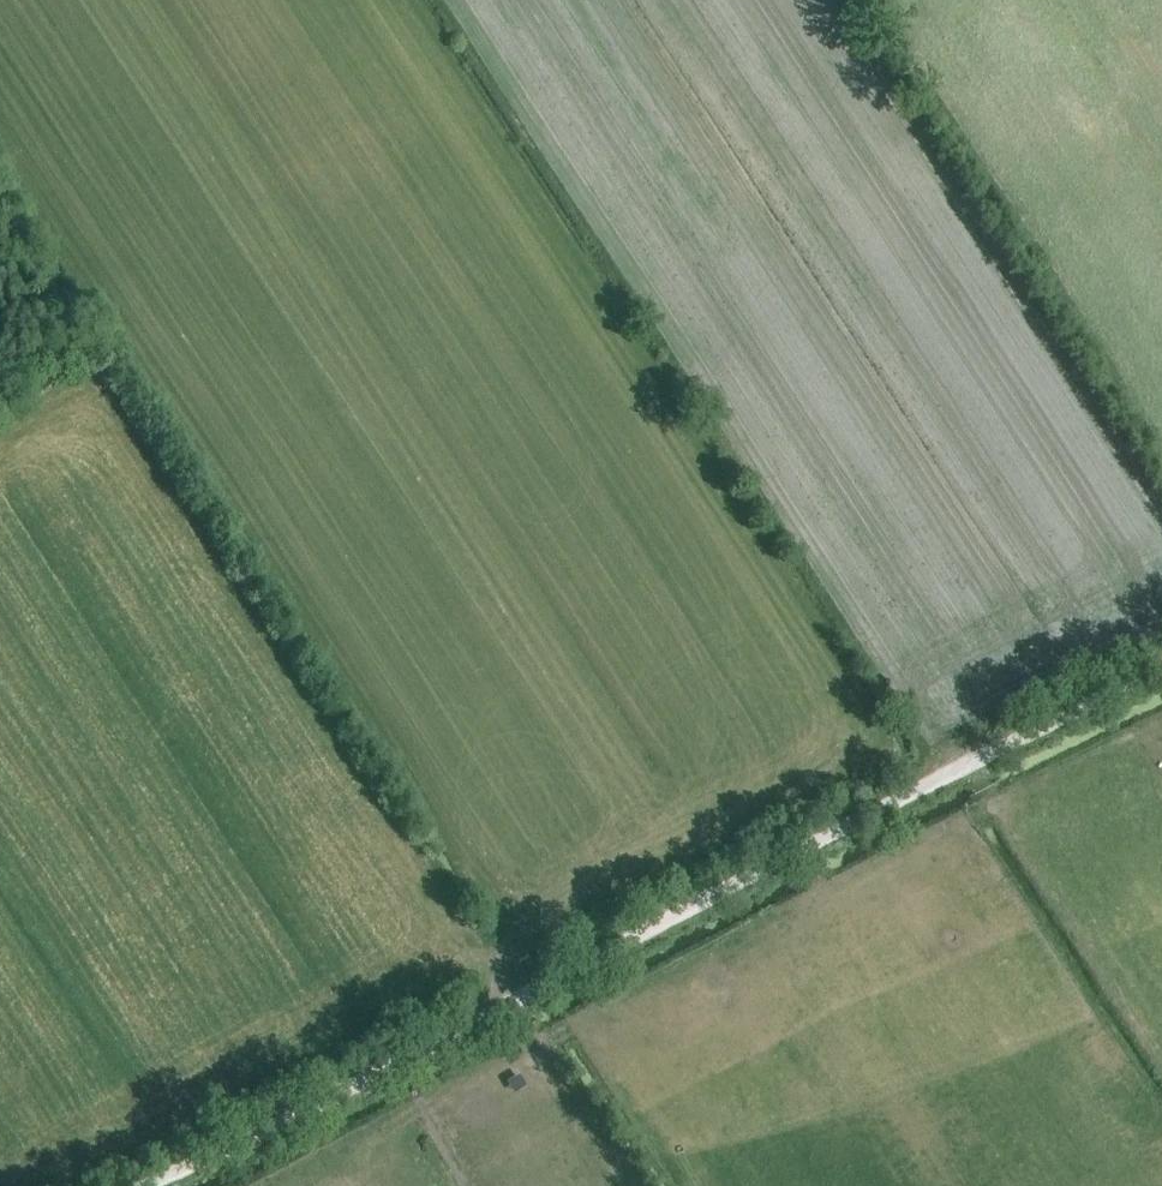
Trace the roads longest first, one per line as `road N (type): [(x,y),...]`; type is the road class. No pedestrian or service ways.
road 1 (track): [(151,1185),(1161,671)]

